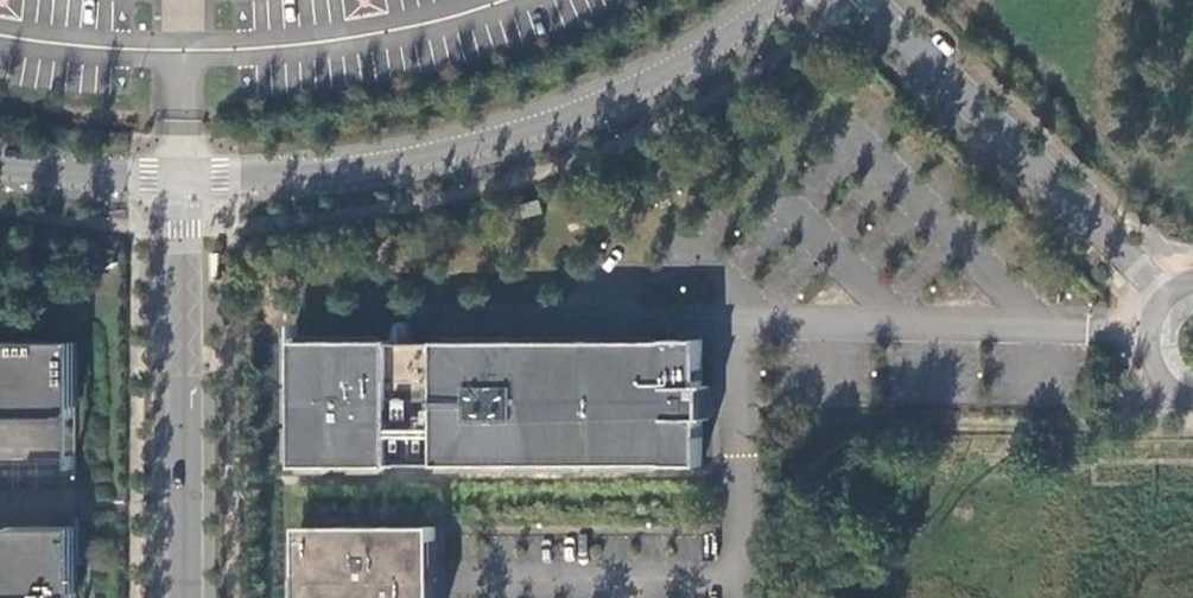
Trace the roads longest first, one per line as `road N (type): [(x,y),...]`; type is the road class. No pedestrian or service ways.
road 1 (tertiary): [(190,180),(409,154),(552,121),(692,58),(772,0)]
road 2 (residential): [(869,0),(1170,296)]
road 3 (tertiary): [(190,180),(190,597)]
road 4 (tertiary): [(0,159),(190,180)]

